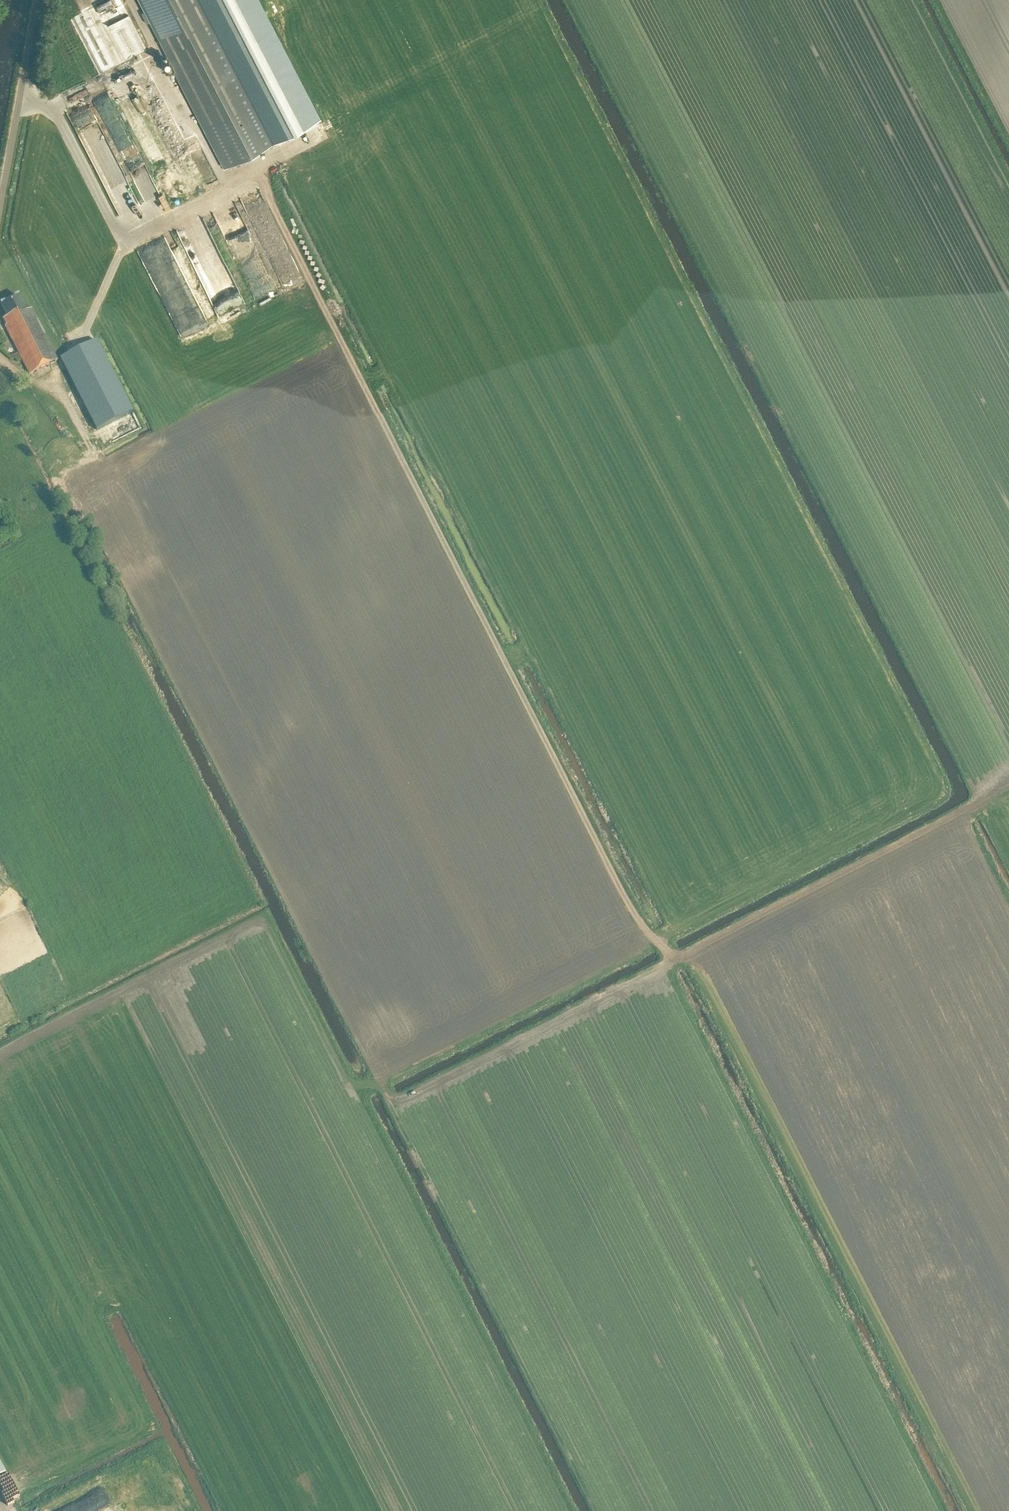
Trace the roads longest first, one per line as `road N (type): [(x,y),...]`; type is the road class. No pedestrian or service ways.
road 1 (unclassified): [(0,203),(35,0)]

